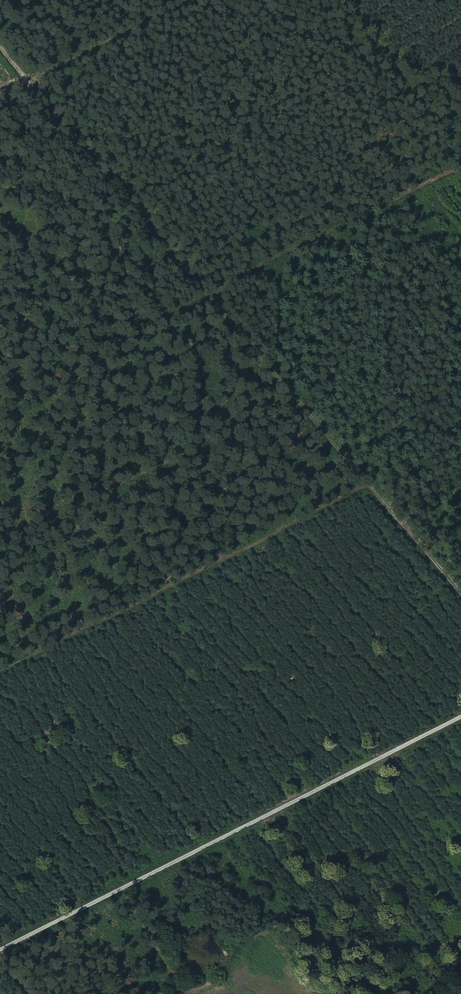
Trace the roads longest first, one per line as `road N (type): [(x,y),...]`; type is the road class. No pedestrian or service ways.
road 1 (track): [(460,716),(0,950)]

